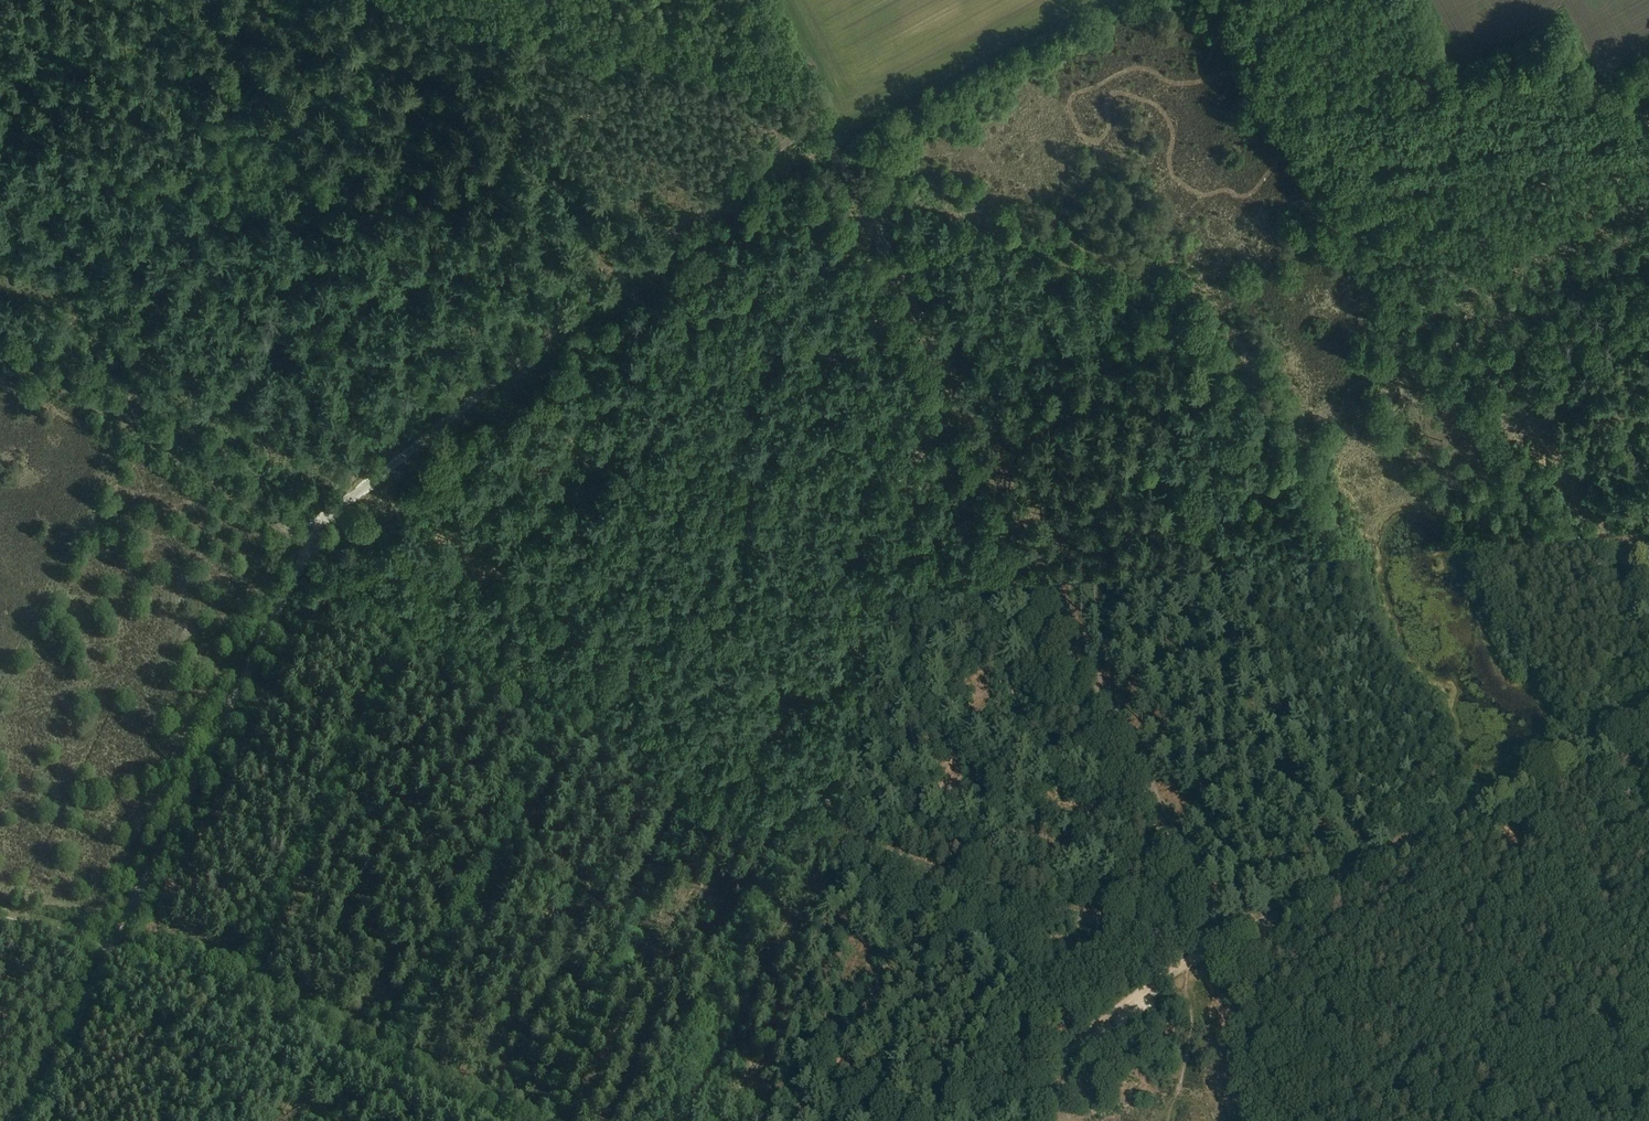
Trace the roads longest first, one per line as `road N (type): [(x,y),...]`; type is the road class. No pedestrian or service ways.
road 1 (unclassified): [(1648,707),(1266,920),(1192,937),(1097,920),(990,891),(652,751),(0,343)]
road 2 (track): [(26,1120),(322,515),(814,114)]
road 3 (track): [(845,177),(1200,914)]
road 4 (track): [(1212,0),(1399,342),(1648,624)]
road 5 (track): [(472,1120),(111,948),(0,917)]
road 6 (track): [(1302,1120),(1210,936),(983,1120)]
road 7 (track): [(831,149),(1115,0)]
road 8 (track): [(1428,0),(1461,63),(1567,10),(1606,74),(1648,51)]
road 9 (track): [(422,0),(723,79)]
road 10 (track): [(723,79),(805,100),(831,149)]

